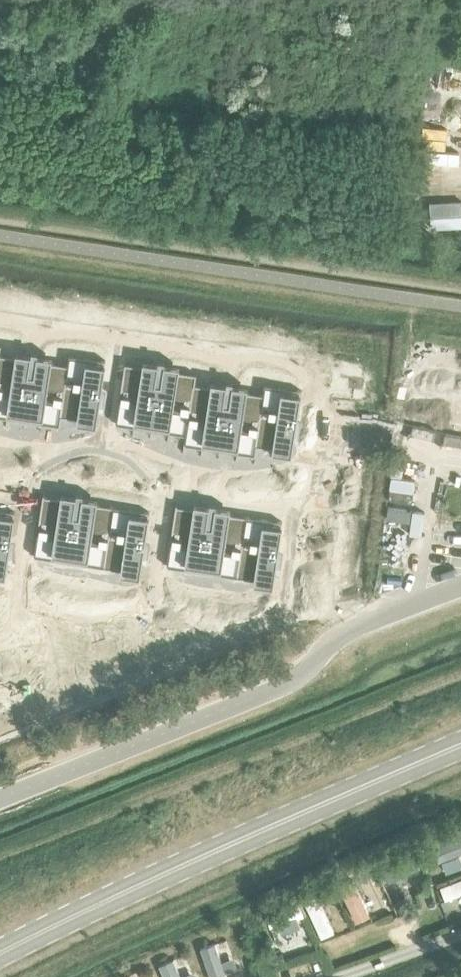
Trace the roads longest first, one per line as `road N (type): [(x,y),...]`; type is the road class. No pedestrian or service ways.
road 1 (tertiary): [(0,953),(115,893),(460,745)]
road 2 (unclassified): [(0,798),(292,681),(338,636),(380,617)]

